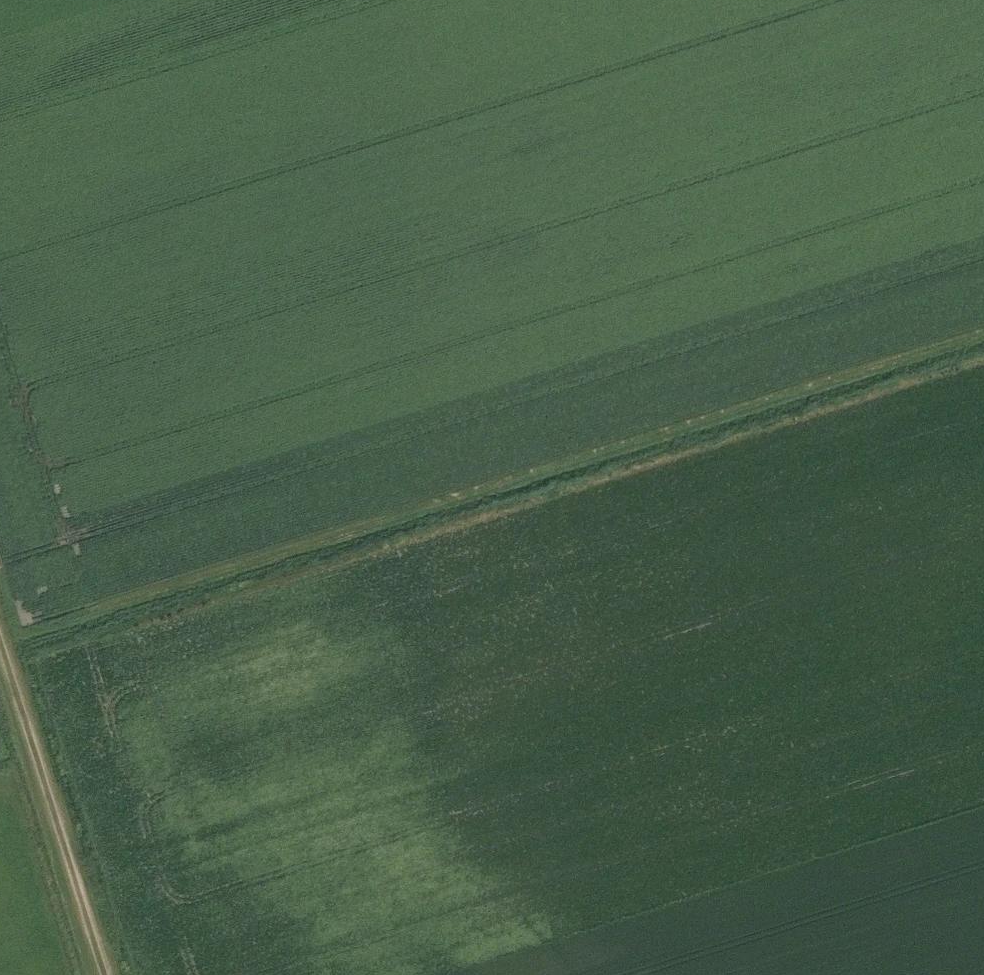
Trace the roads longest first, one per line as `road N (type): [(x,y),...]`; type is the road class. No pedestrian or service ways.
road 1 (track): [(104,974),(0,645)]

